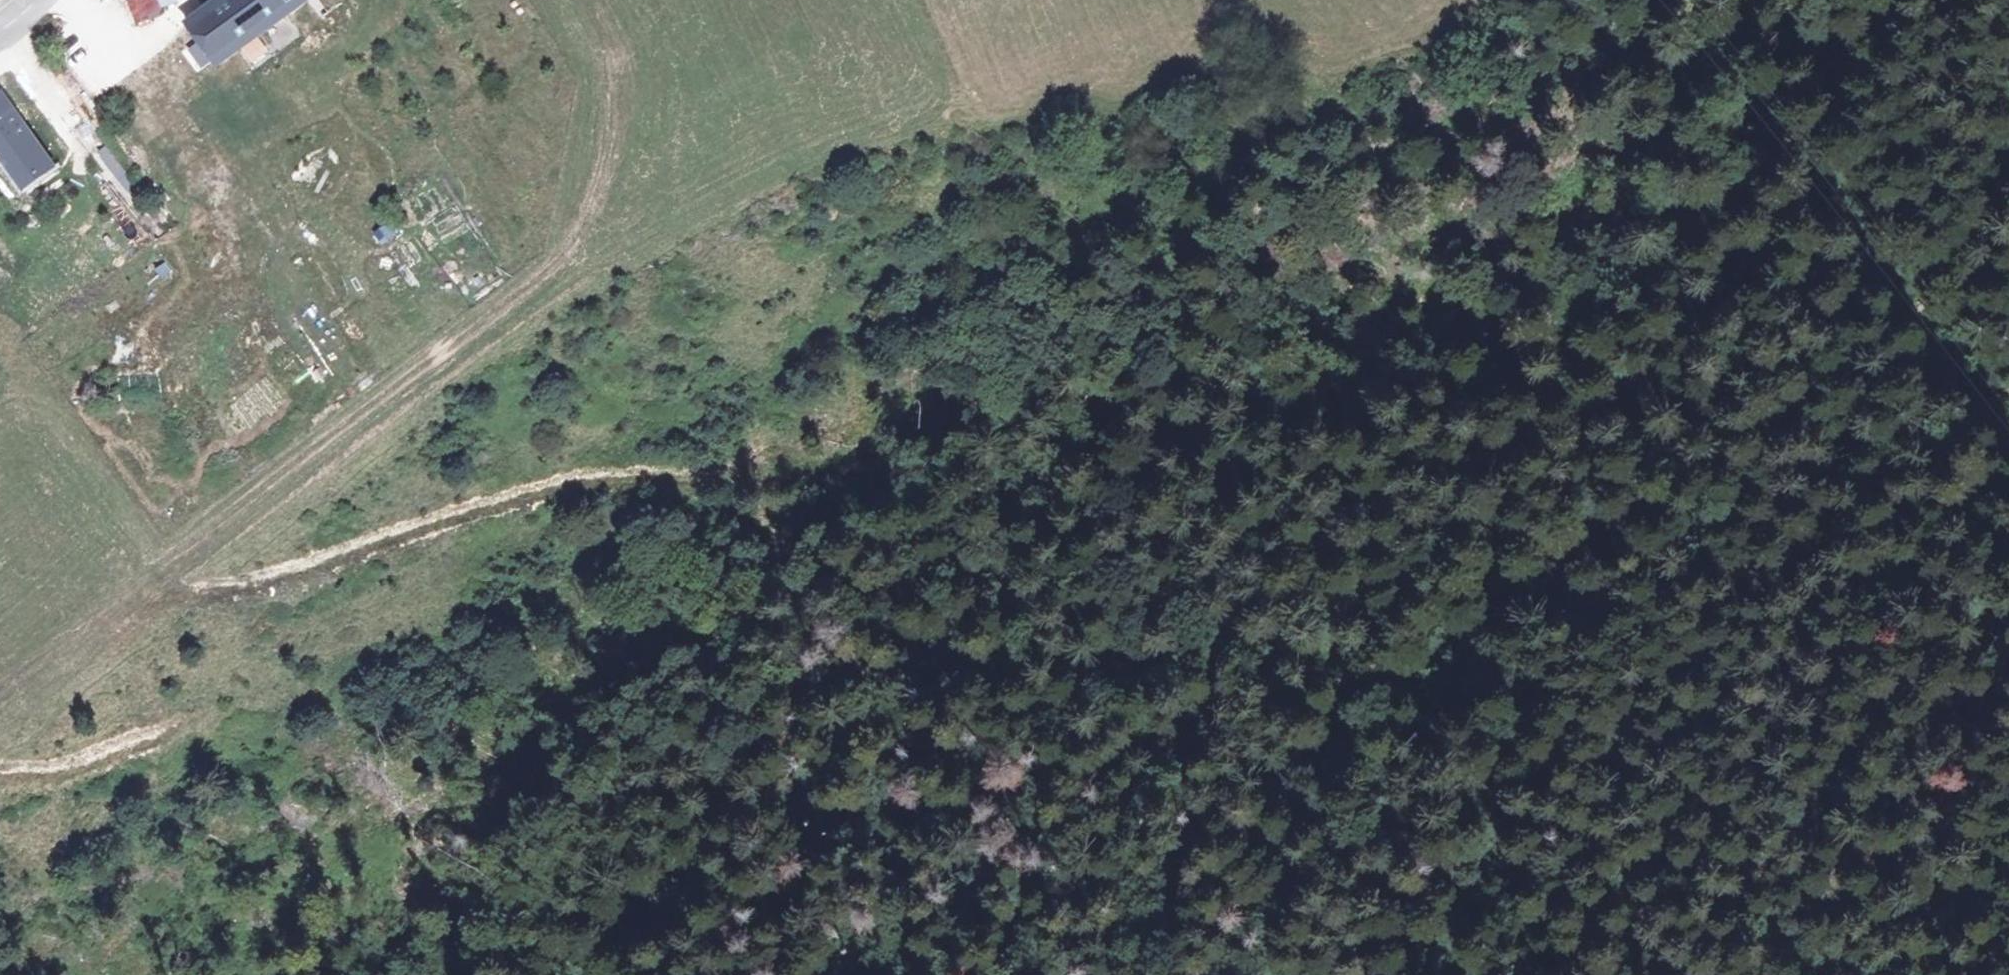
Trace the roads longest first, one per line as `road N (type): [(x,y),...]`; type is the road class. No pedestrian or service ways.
road 1 (track): [(904,974),(1136,687),(1218,651),(1352,666),(1401,658),(1509,562),(1665,480),(1854,337),(2008,145)]

